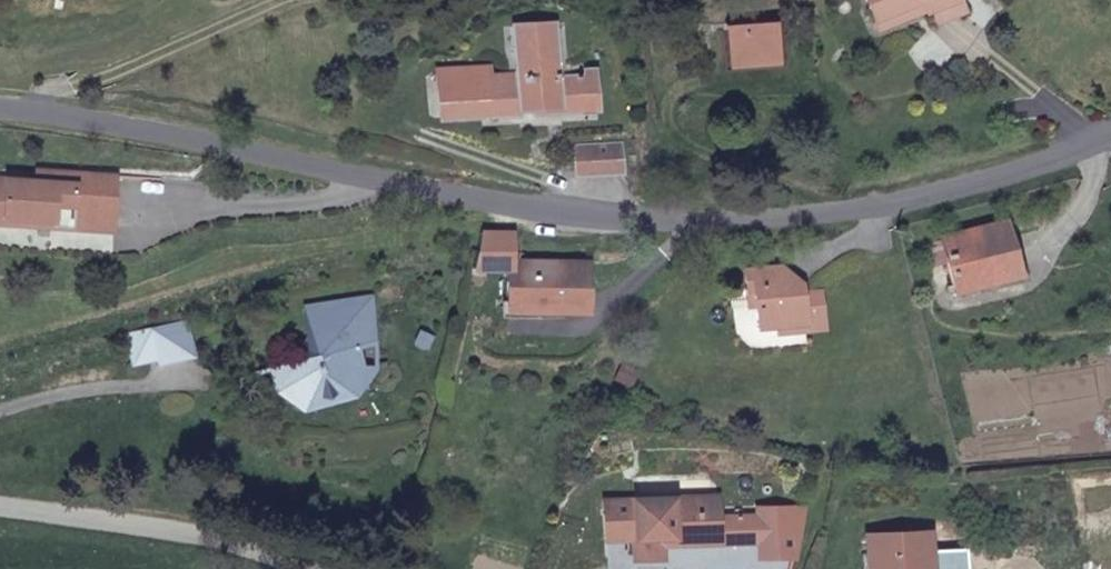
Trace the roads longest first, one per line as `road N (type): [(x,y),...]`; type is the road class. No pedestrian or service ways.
road 1 (residential): [(1110,144),(923,204),(620,216),(0,106)]
road 2 (residential): [(0,505),(173,529),(286,568)]

